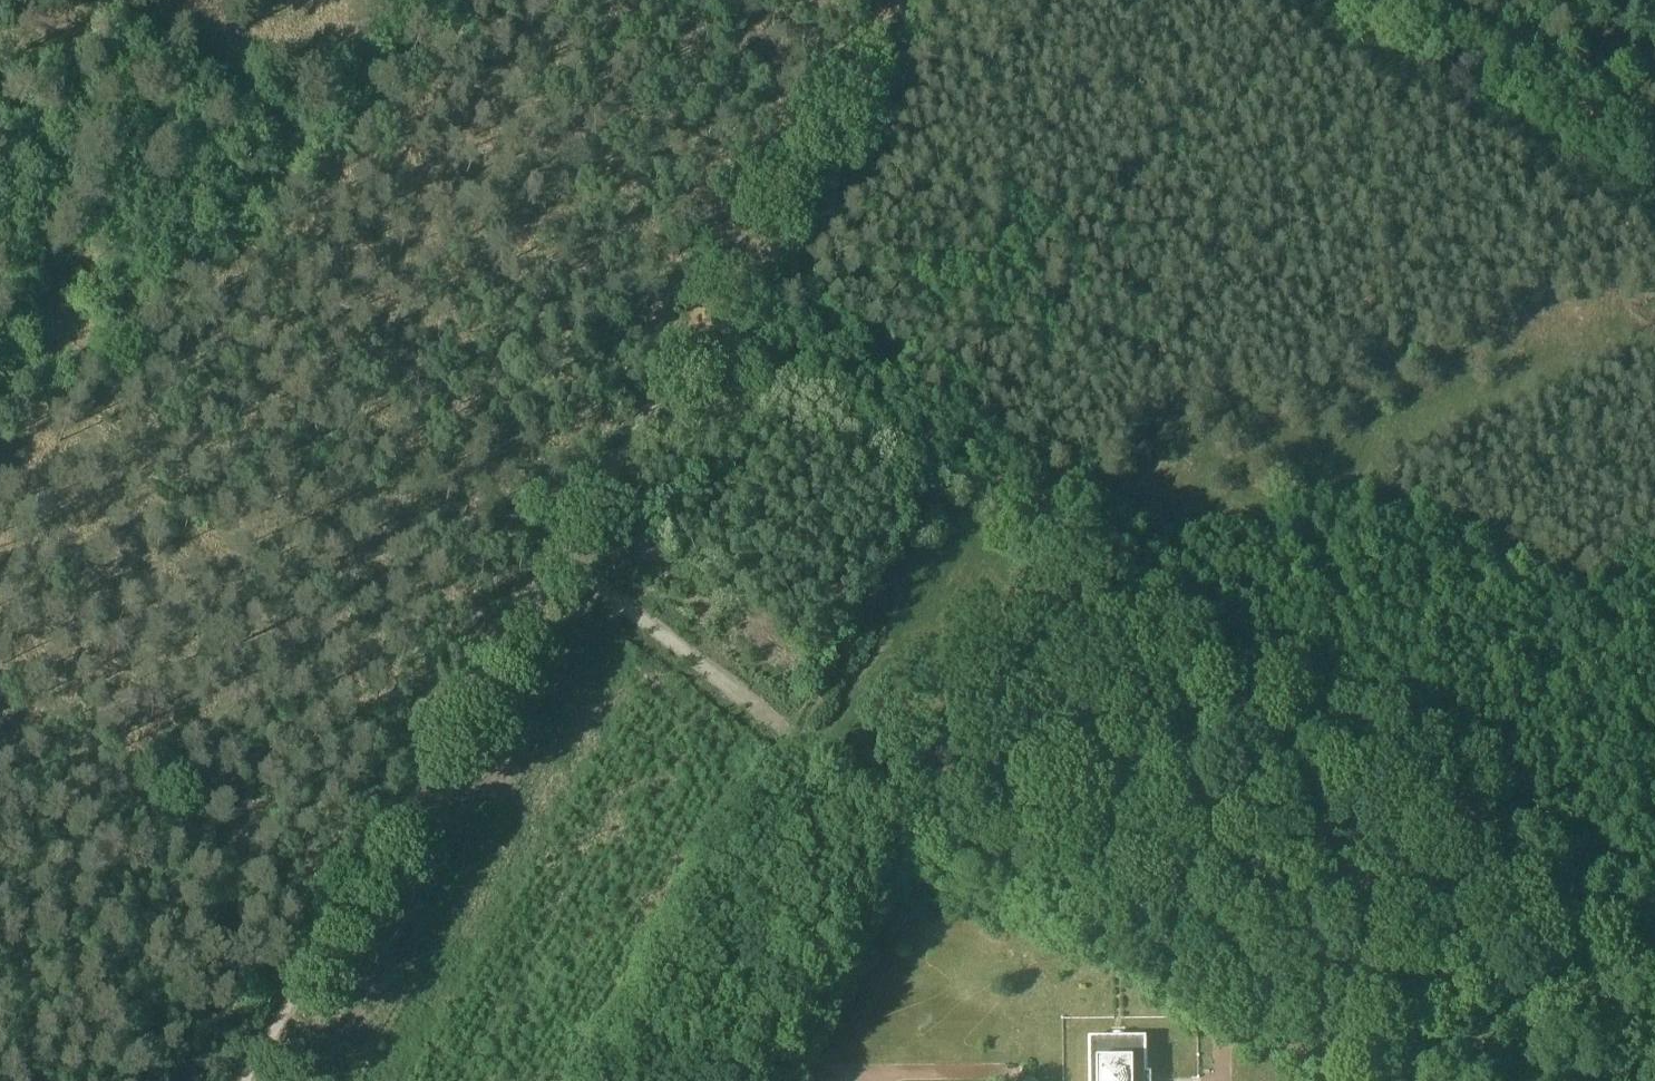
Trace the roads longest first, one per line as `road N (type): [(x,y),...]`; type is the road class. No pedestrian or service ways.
road 1 (track): [(892,0),(248,1080)]
road 2 (track): [(0,709),(347,914)]
road 3 (track): [(1327,0),(1654,197)]
road 4 (track): [(555,563),(804,736)]

